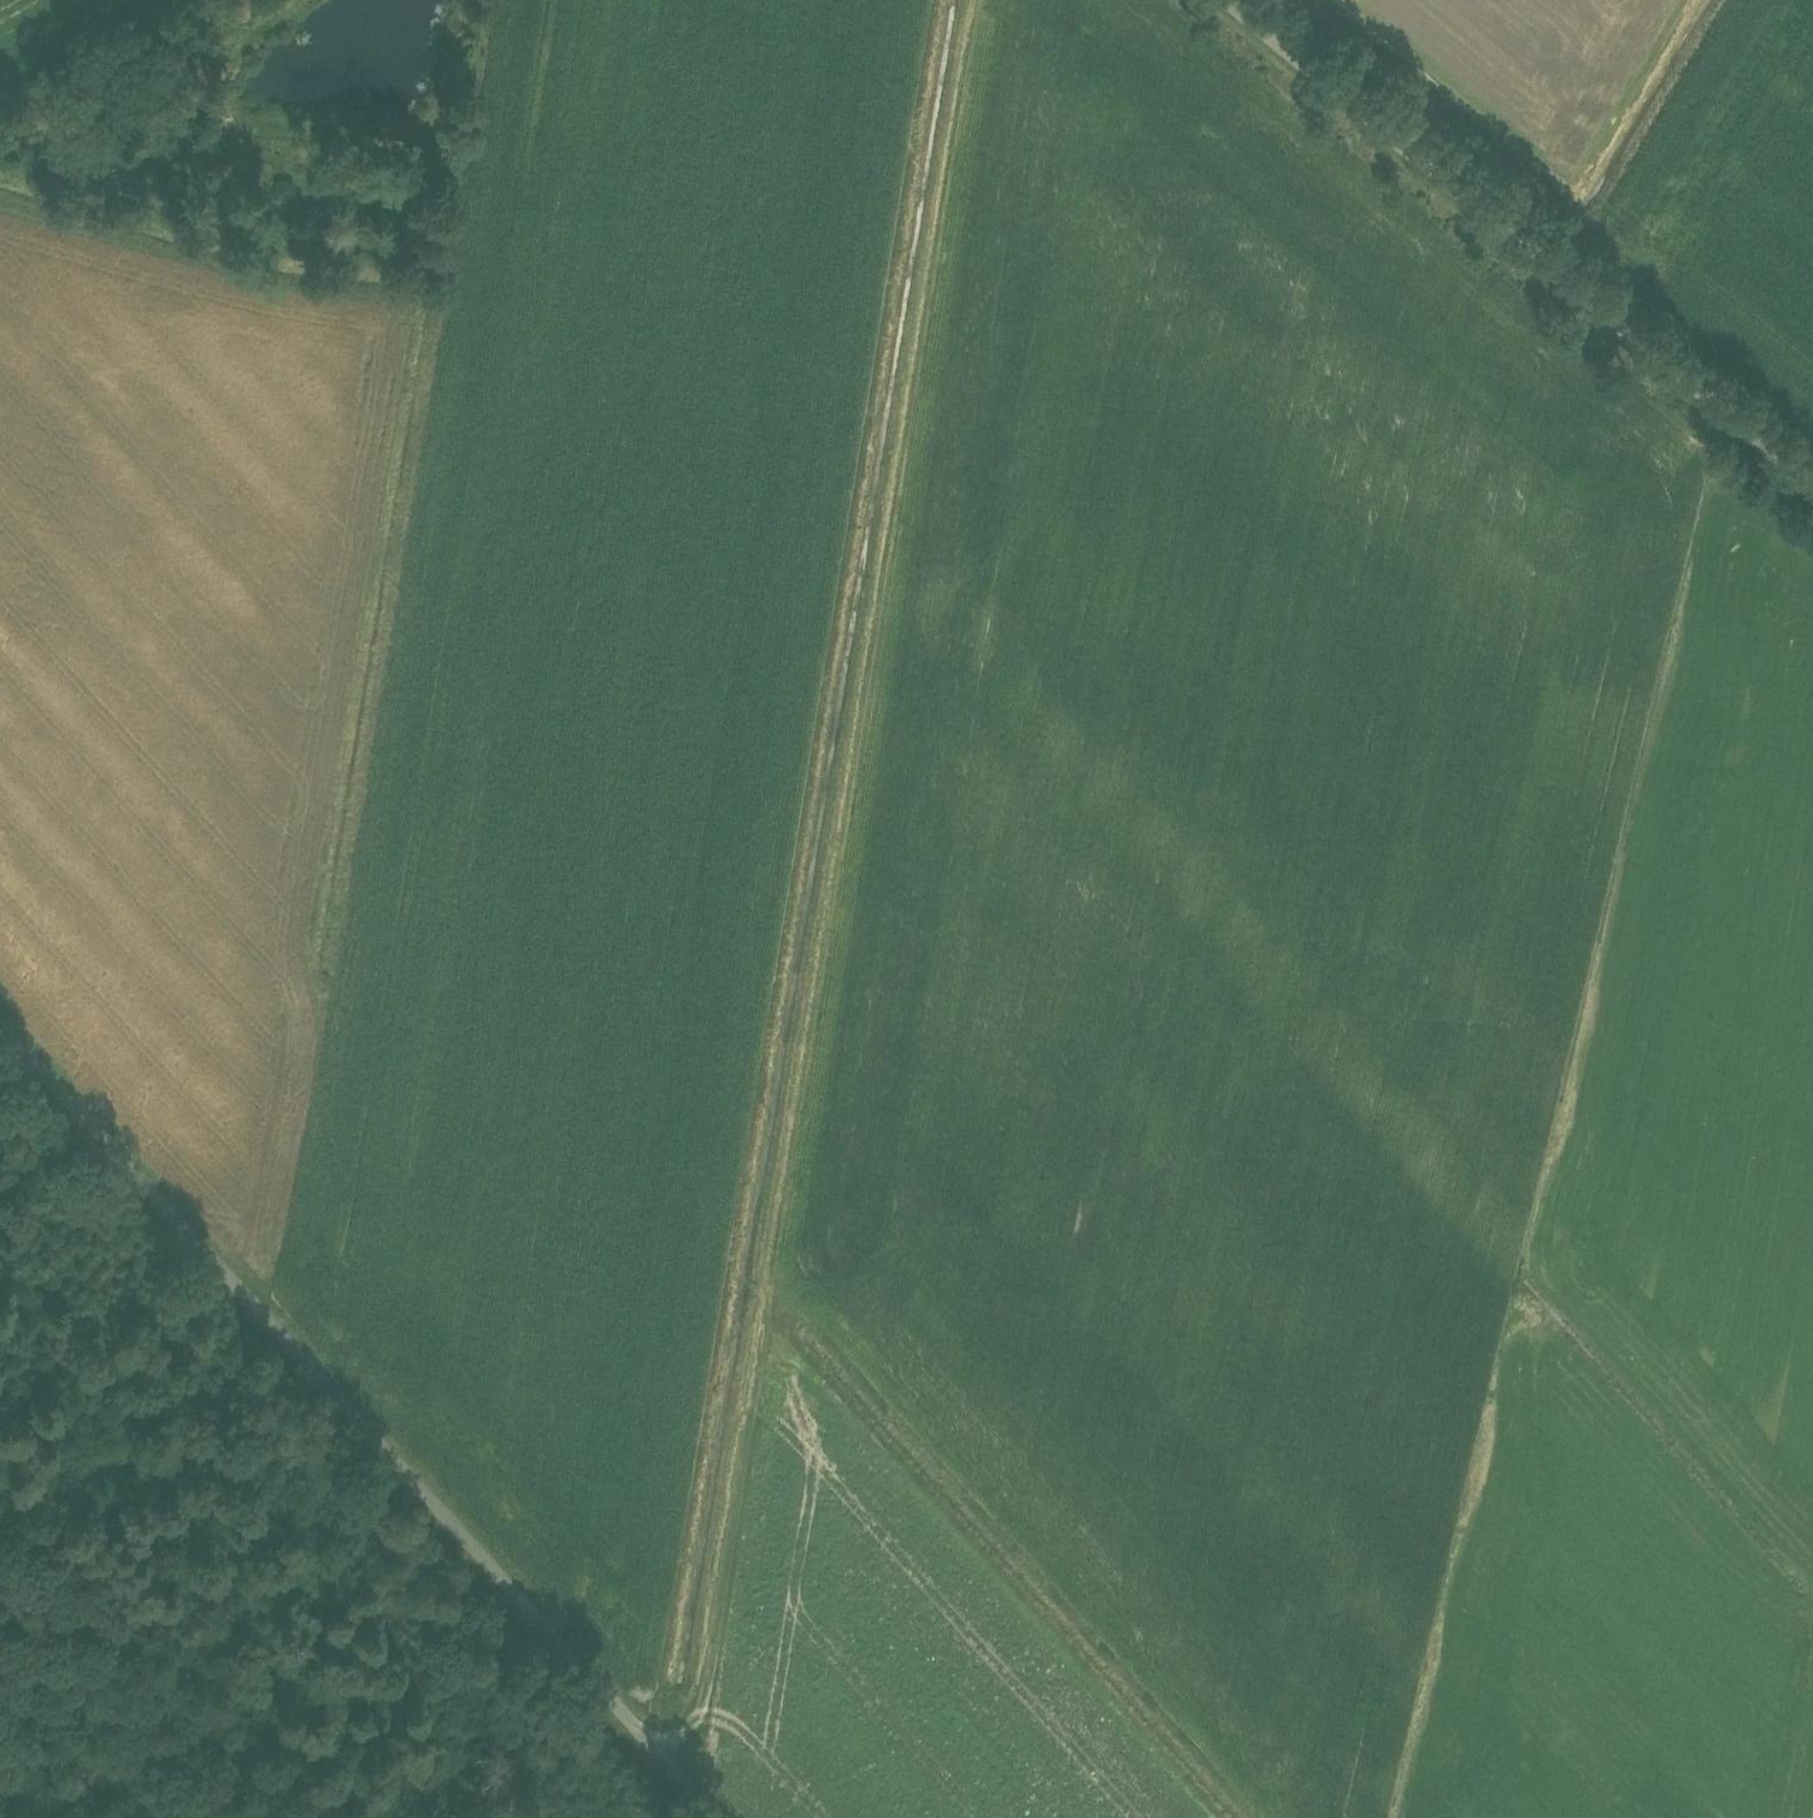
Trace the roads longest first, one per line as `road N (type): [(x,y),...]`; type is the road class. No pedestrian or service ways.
road 1 (track): [(722,1817),(0,1020)]
road 2 (unclassified): [(1253,0),(1812,465)]

